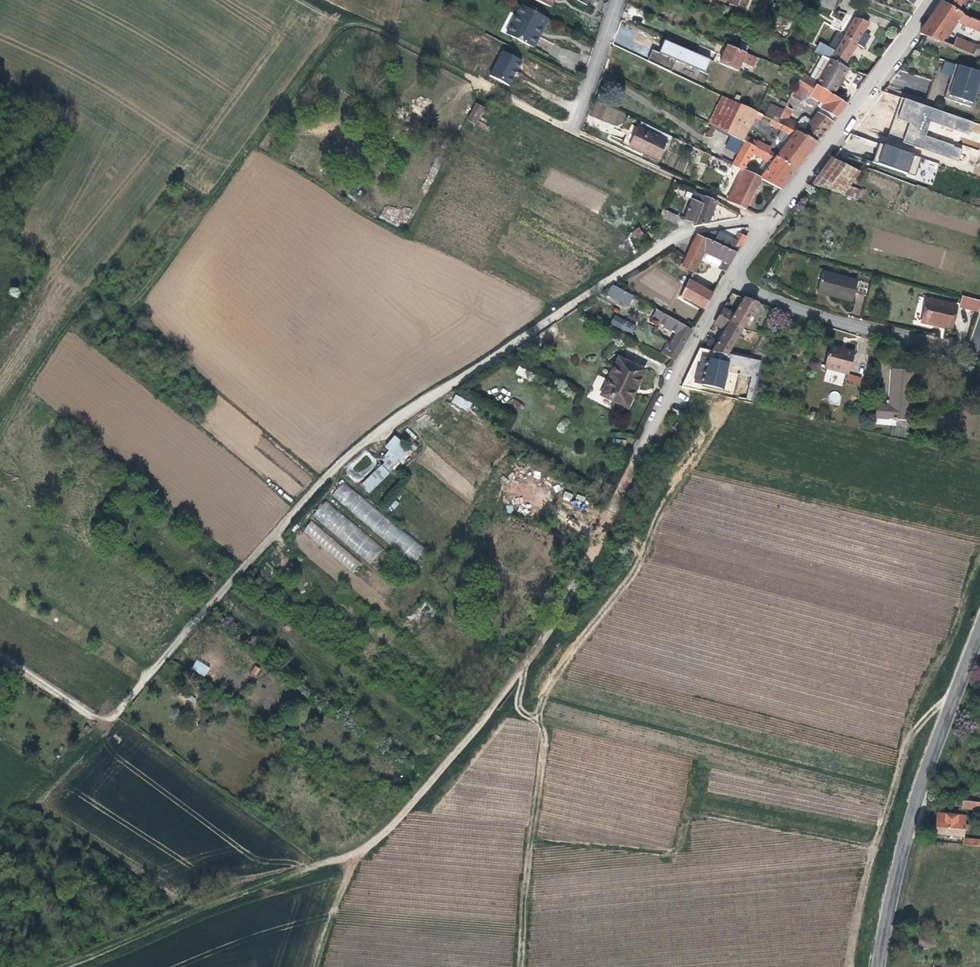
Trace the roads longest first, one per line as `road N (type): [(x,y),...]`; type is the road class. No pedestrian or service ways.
road 1 (track): [(760,219),(355,24),(342,28),(144,291),(122,308),(97,297),(80,304),(0,433)]
road 2 (track): [(0,657),(109,721),(363,444),(671,239)]
road 3 (track): [(520,966),(544,696),(634,571),(674,485),(723,412)]
road 4 (track): [(361,850),(390,829),(525,665),(559,617),(629,478)]
road 5 (tertiary): [(979,630),(913,812),(879,966)]
road 6 (track): [(59,966),(361,850)]
road 7 (track): [(849,966),(906,745),(926,716),(954,697)]
road 8 (residential): [(928,0),(775,219)]
road 9 (residential): [(730,283),(979,354)]
road 10 (residential): [(730,283),(629,478)]
road 11 (residential): [(569,129),(617,0)]
road 12 (track): [(361,850),(314,966)]

